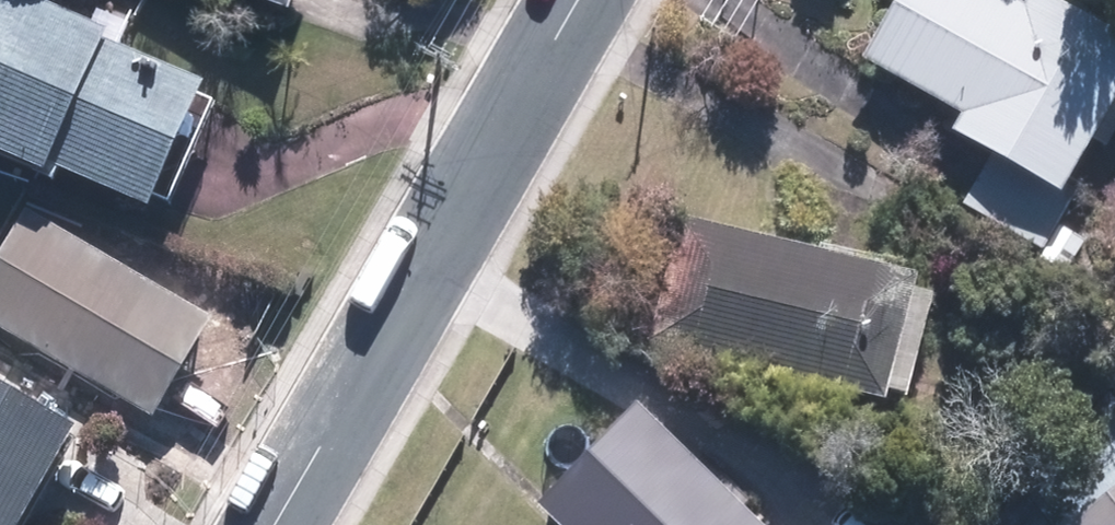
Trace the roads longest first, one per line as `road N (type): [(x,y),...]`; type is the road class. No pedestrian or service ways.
road 1 (residential): [(579,0),(279,524)]

